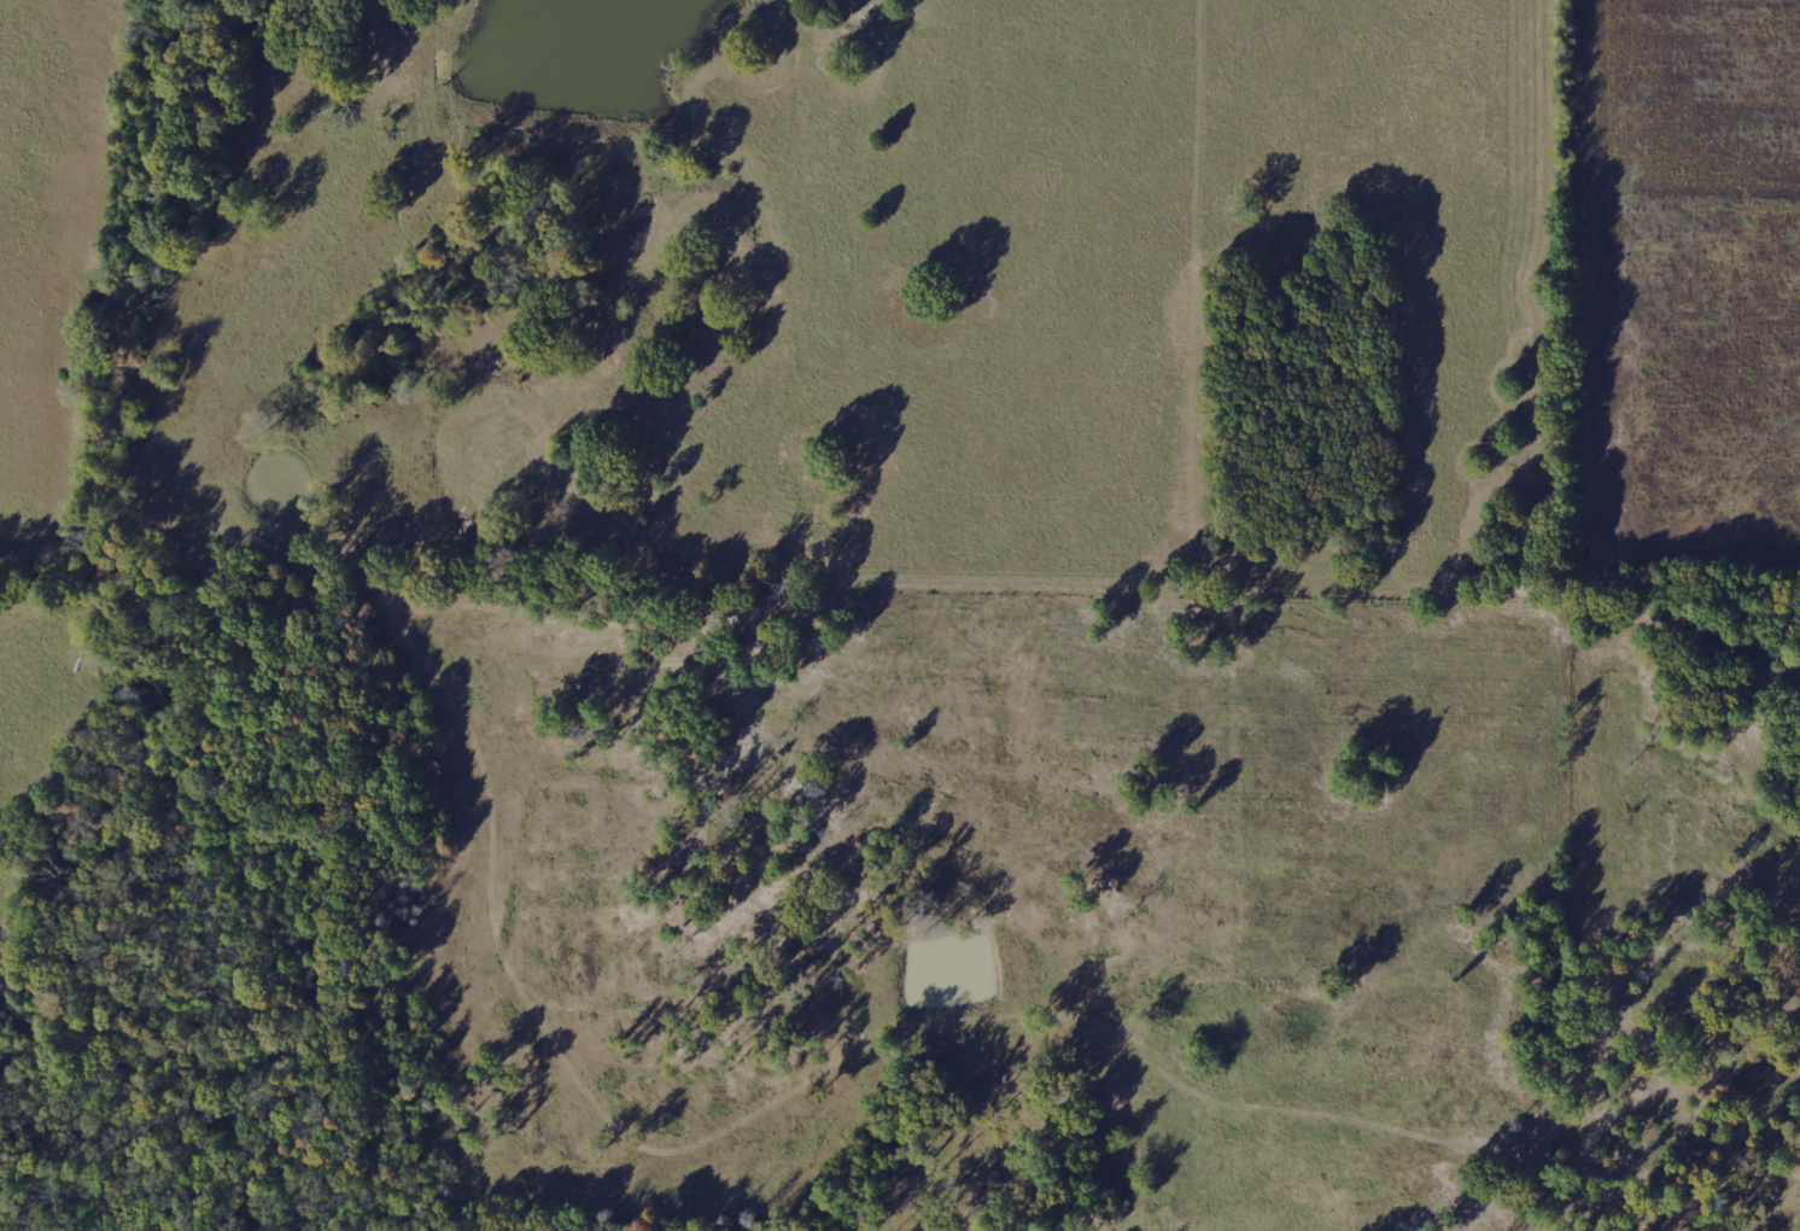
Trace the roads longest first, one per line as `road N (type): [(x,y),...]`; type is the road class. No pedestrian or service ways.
road 1 (residential): [(1263,1230),(1296,1122),(1238,1029),(1187,1009),(1041,1025),(963,1013),(924,1022),(843,1149),(734,1203),(533,1230)]
road 2 (residential): [(1296,1122),(1465,1153),(1723,1230)]

